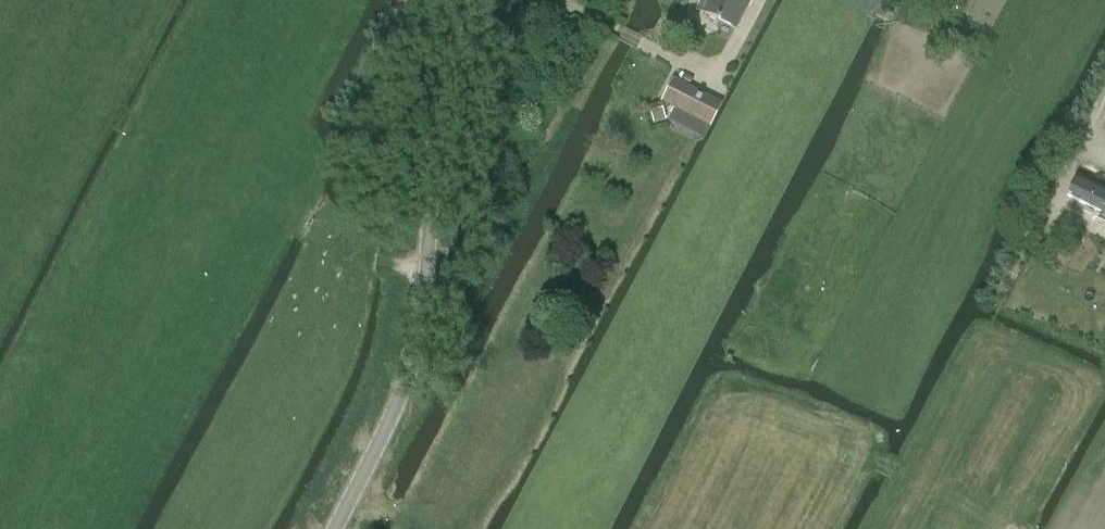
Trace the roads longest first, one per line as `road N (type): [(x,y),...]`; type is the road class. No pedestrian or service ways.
road 1 (unclassified): [(336,528),(395,417),(420,333),(436,121),(474,0)]

